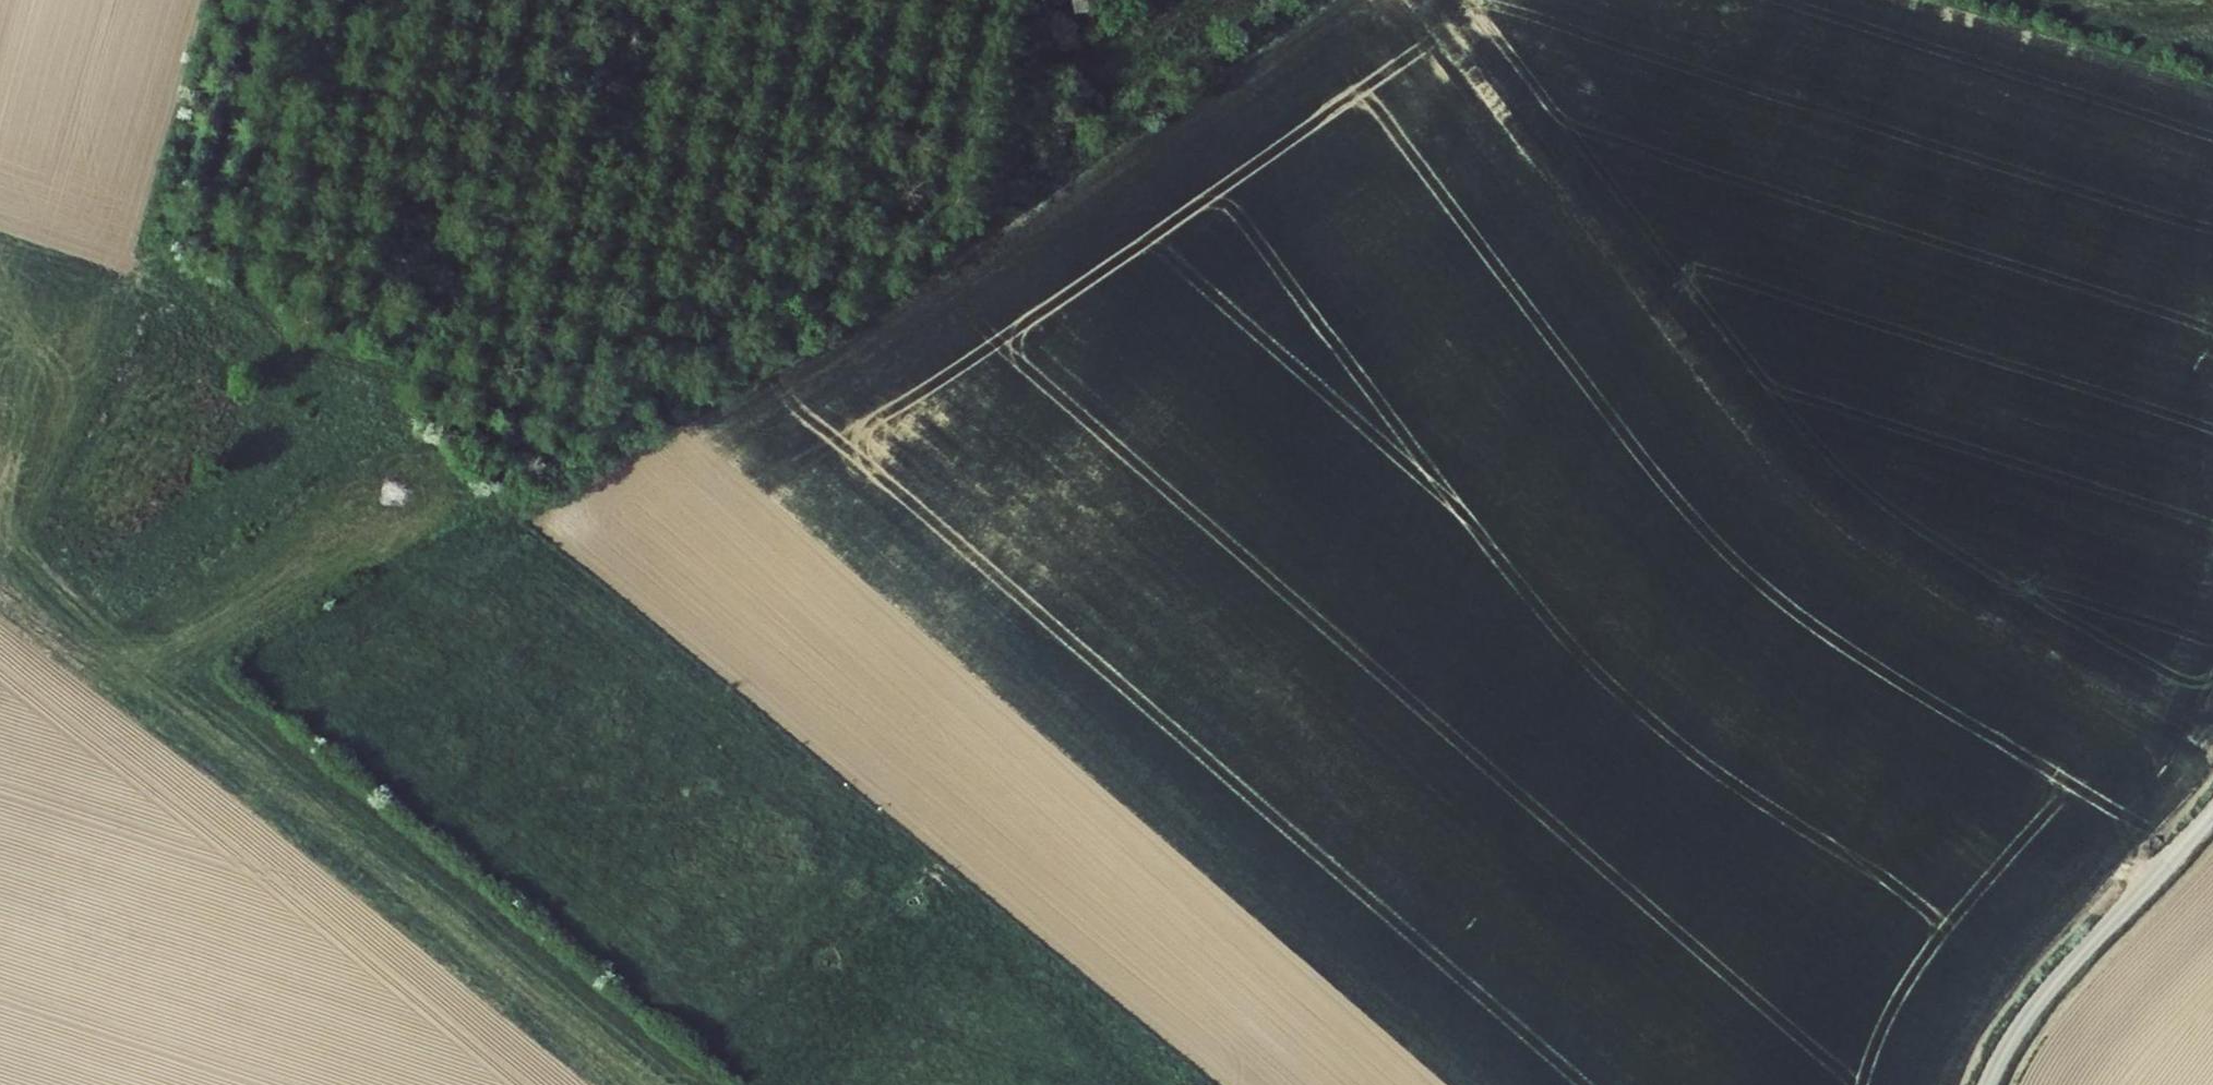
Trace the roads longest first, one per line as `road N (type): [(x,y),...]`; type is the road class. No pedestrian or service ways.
road 1 (unclassified): [(2212,808),(2058,978),(1987,1084)]

